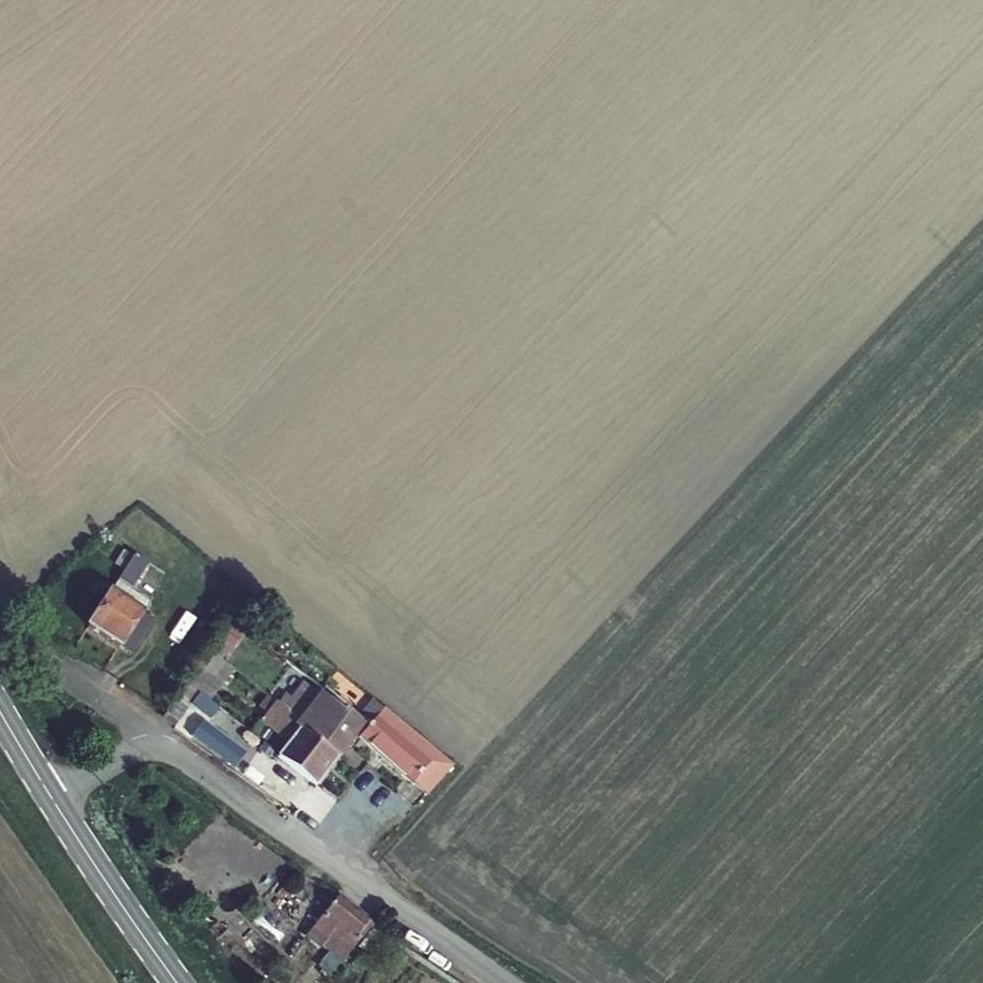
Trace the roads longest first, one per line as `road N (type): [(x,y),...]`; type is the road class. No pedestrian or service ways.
road 1 (unclassified): [(506,982),(166,748),(130,752),(54,801)]
road 2 (tertiary): [(178,982),(54,801)]

